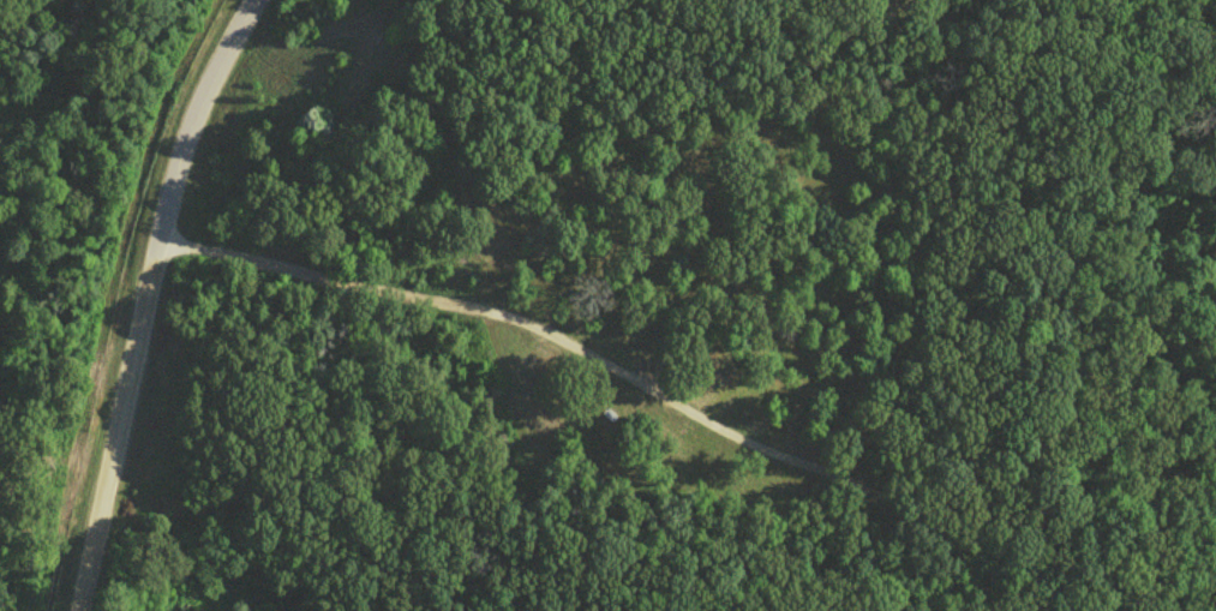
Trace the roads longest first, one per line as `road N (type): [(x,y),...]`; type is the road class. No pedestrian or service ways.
road 1 (track): [(158,234),(535,324),(759,450),(930,522),(1001,610)]
road 2 (residential): [(248,0),(186,126),(77,610)]

